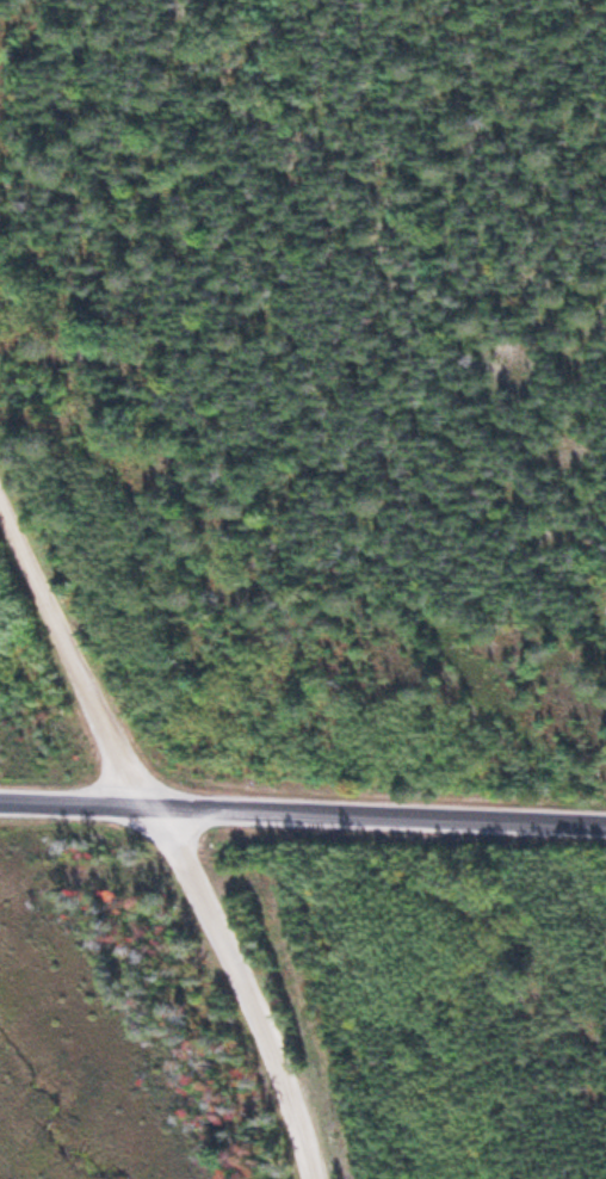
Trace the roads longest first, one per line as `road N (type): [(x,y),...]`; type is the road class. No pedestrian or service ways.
road 1 (residential): [(313,1178),(297,1115),(0,490)]
road 2 (tertiary): [(605,822),(0,806)]

